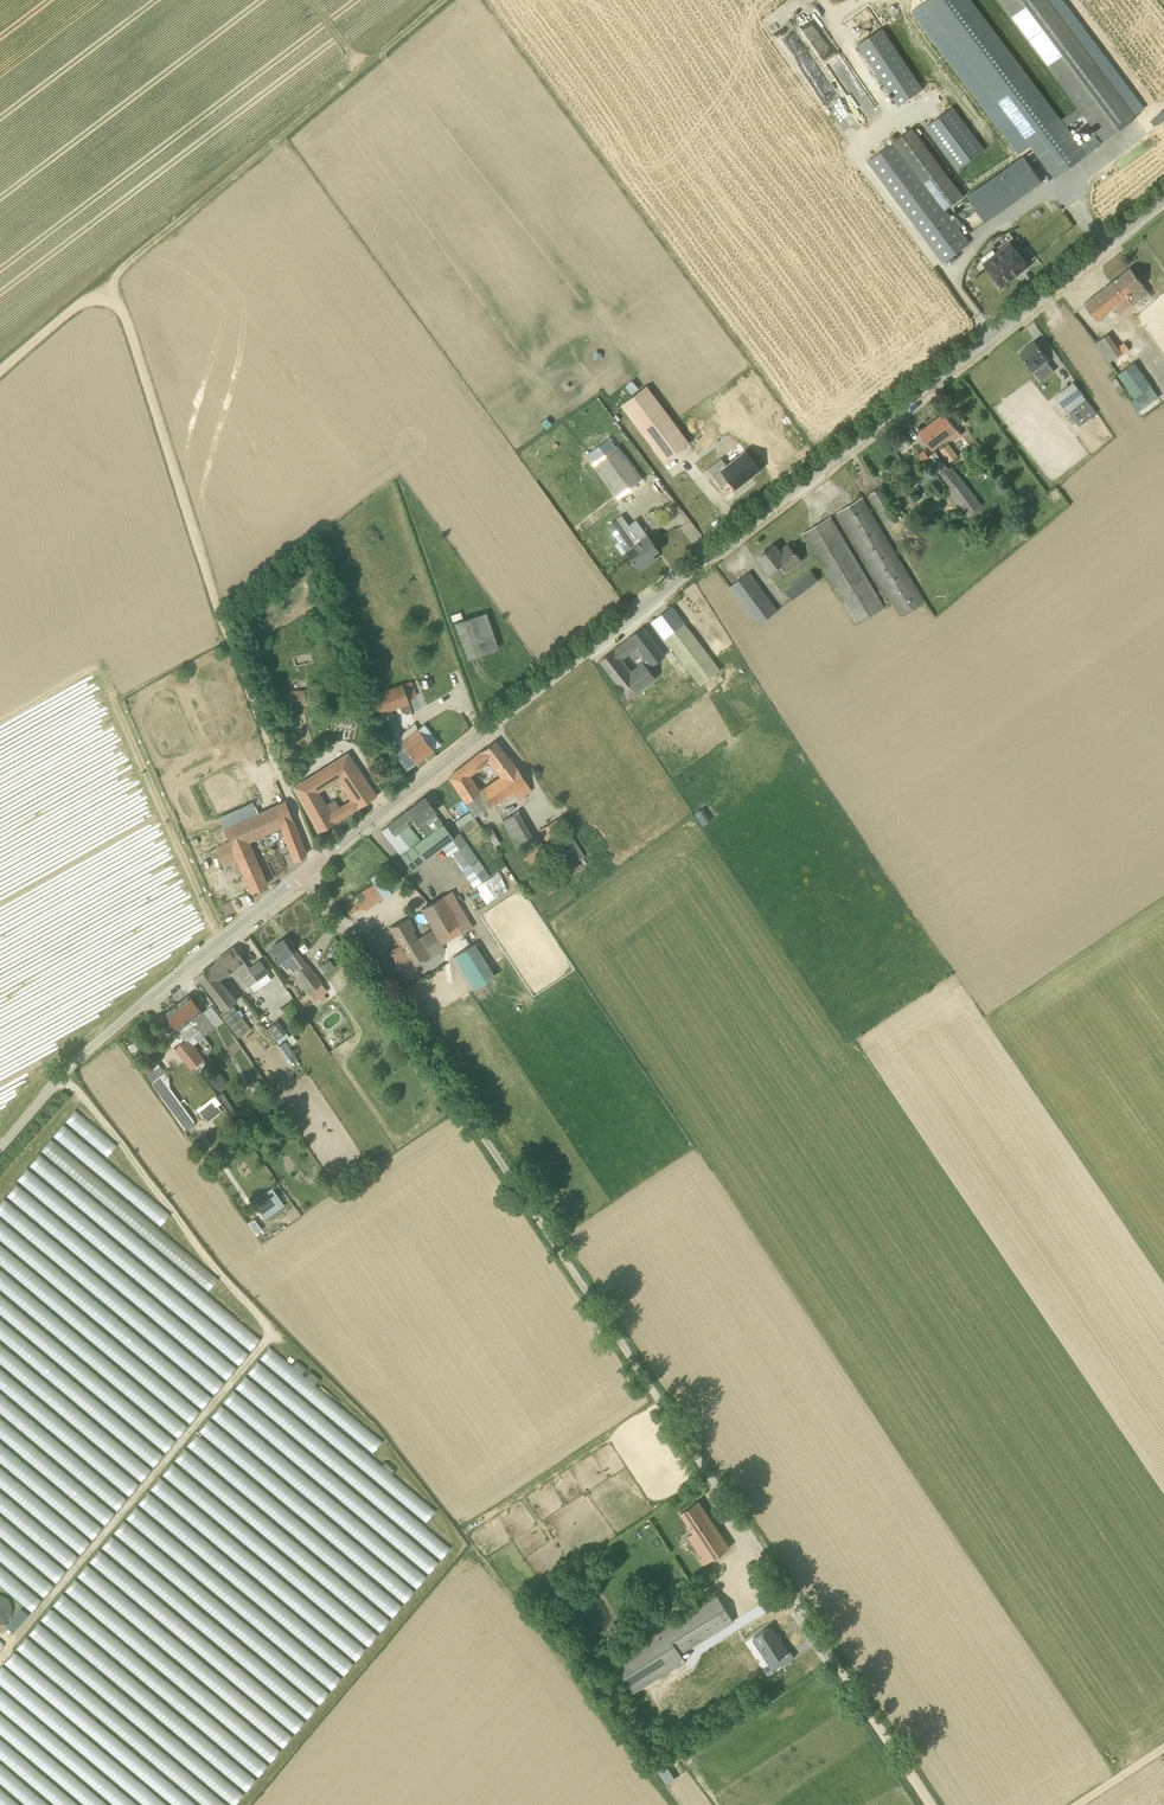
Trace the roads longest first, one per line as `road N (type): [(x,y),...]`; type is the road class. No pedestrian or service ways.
road 1 (unclassified): [(929,1804),(305,872)]
road 2 (unclassified): [(305,872),(1163,201)]
road 3 (track): [(109,294),(122,307),(227,635),(319,861)]
road 4 (track): [(442,0),(119,272),(109,294)]
road 5 (unclassified): [(0,1151),(74,1063),(305,872)]
road 6 (track): [(0,372),(69,308),(109,294)]

